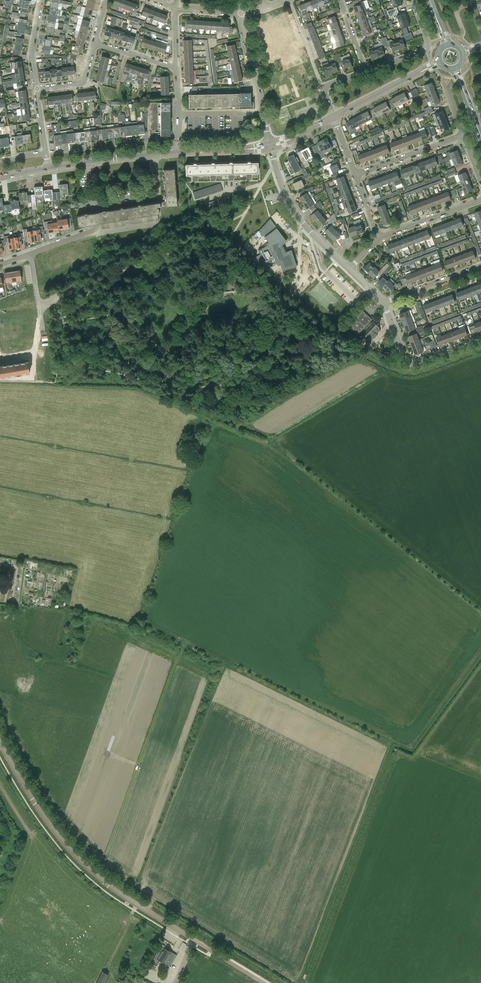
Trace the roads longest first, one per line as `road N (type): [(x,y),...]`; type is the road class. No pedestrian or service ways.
road 1 (residential): [(175,982),(193,938),(79,862),(0,741)]
road 2 (residential): [(350,269),(292,206),(271,146)]
road 3 (residential): [(0,265),(94,230),(92,204)]
road 4 (tertiary): [(334,117),(441,61)]

